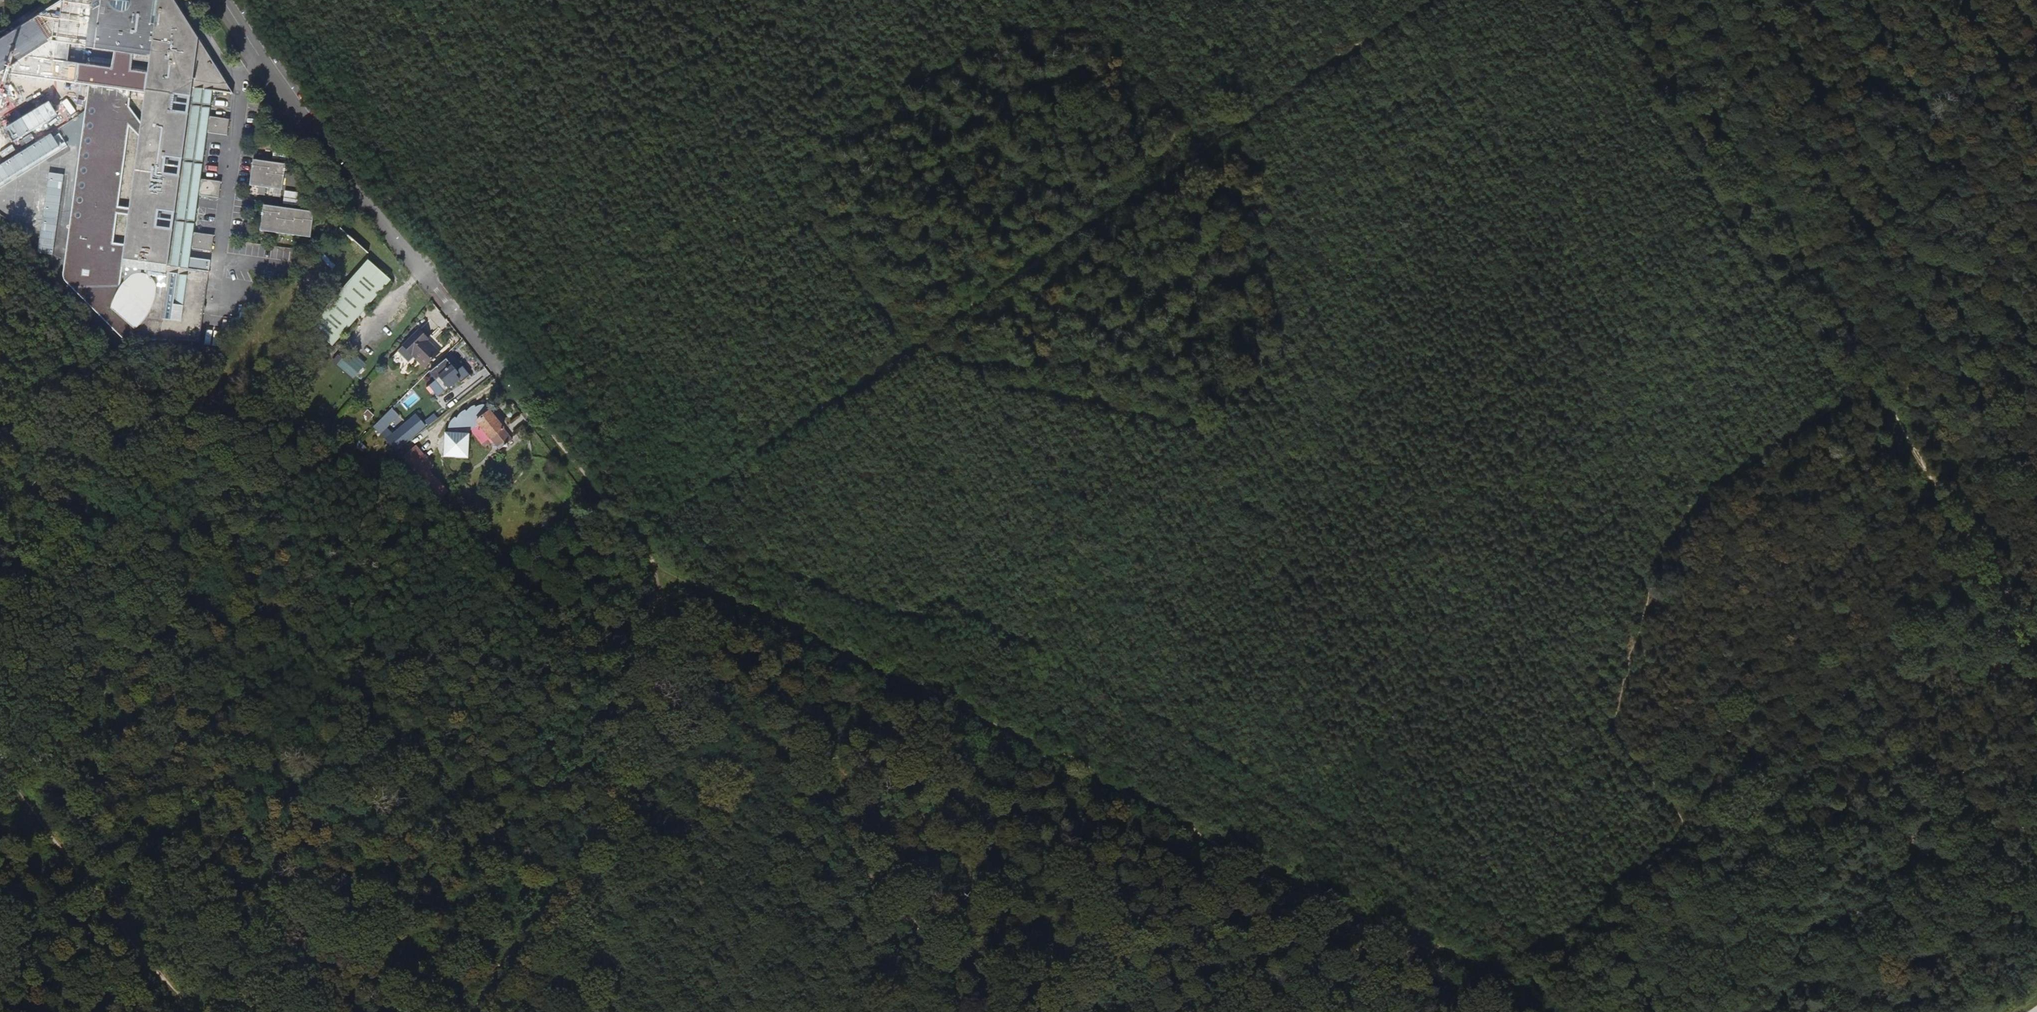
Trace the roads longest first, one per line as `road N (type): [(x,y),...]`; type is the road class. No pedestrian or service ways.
road 1 (residential): [(224,0),(371,212),(521,398)]
road 2 (track): [(0,763),(188,1011)]
road 3 (track): [(640,534),(521,398)]

